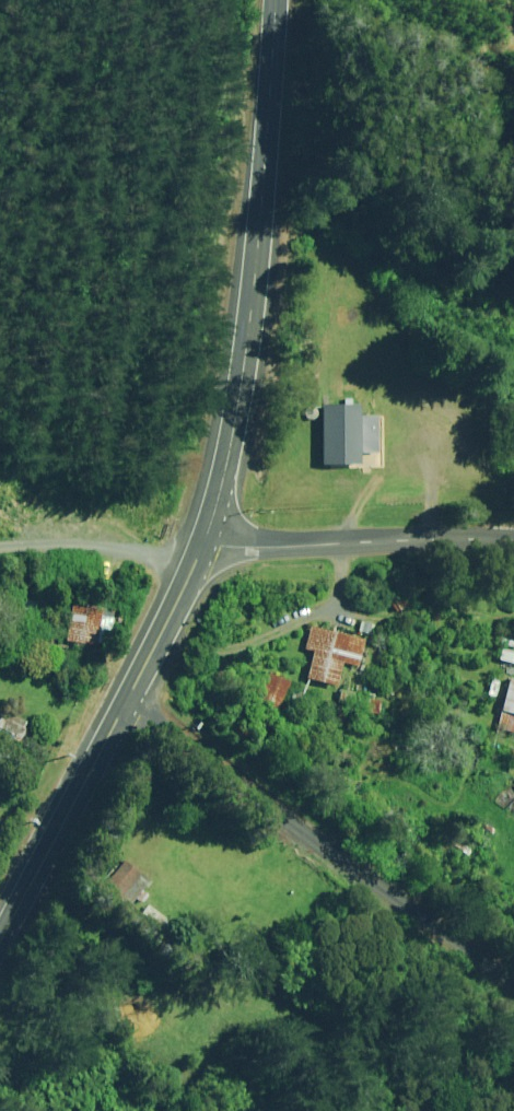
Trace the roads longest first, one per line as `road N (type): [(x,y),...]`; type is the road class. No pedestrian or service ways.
road 1 (primary): [(203,550),(243,370),(265,200),(277,0)]
road 2 (unclassified): [(513,975),(130,702)]
road 3 (tertiary): [(203,550),(513,540)]
road 4 (primary): [(0,944),(130,702)]
road 5 (residential): [(0,549),(203,550)]
road 6 (primary): [(130,702),(203,550)]

